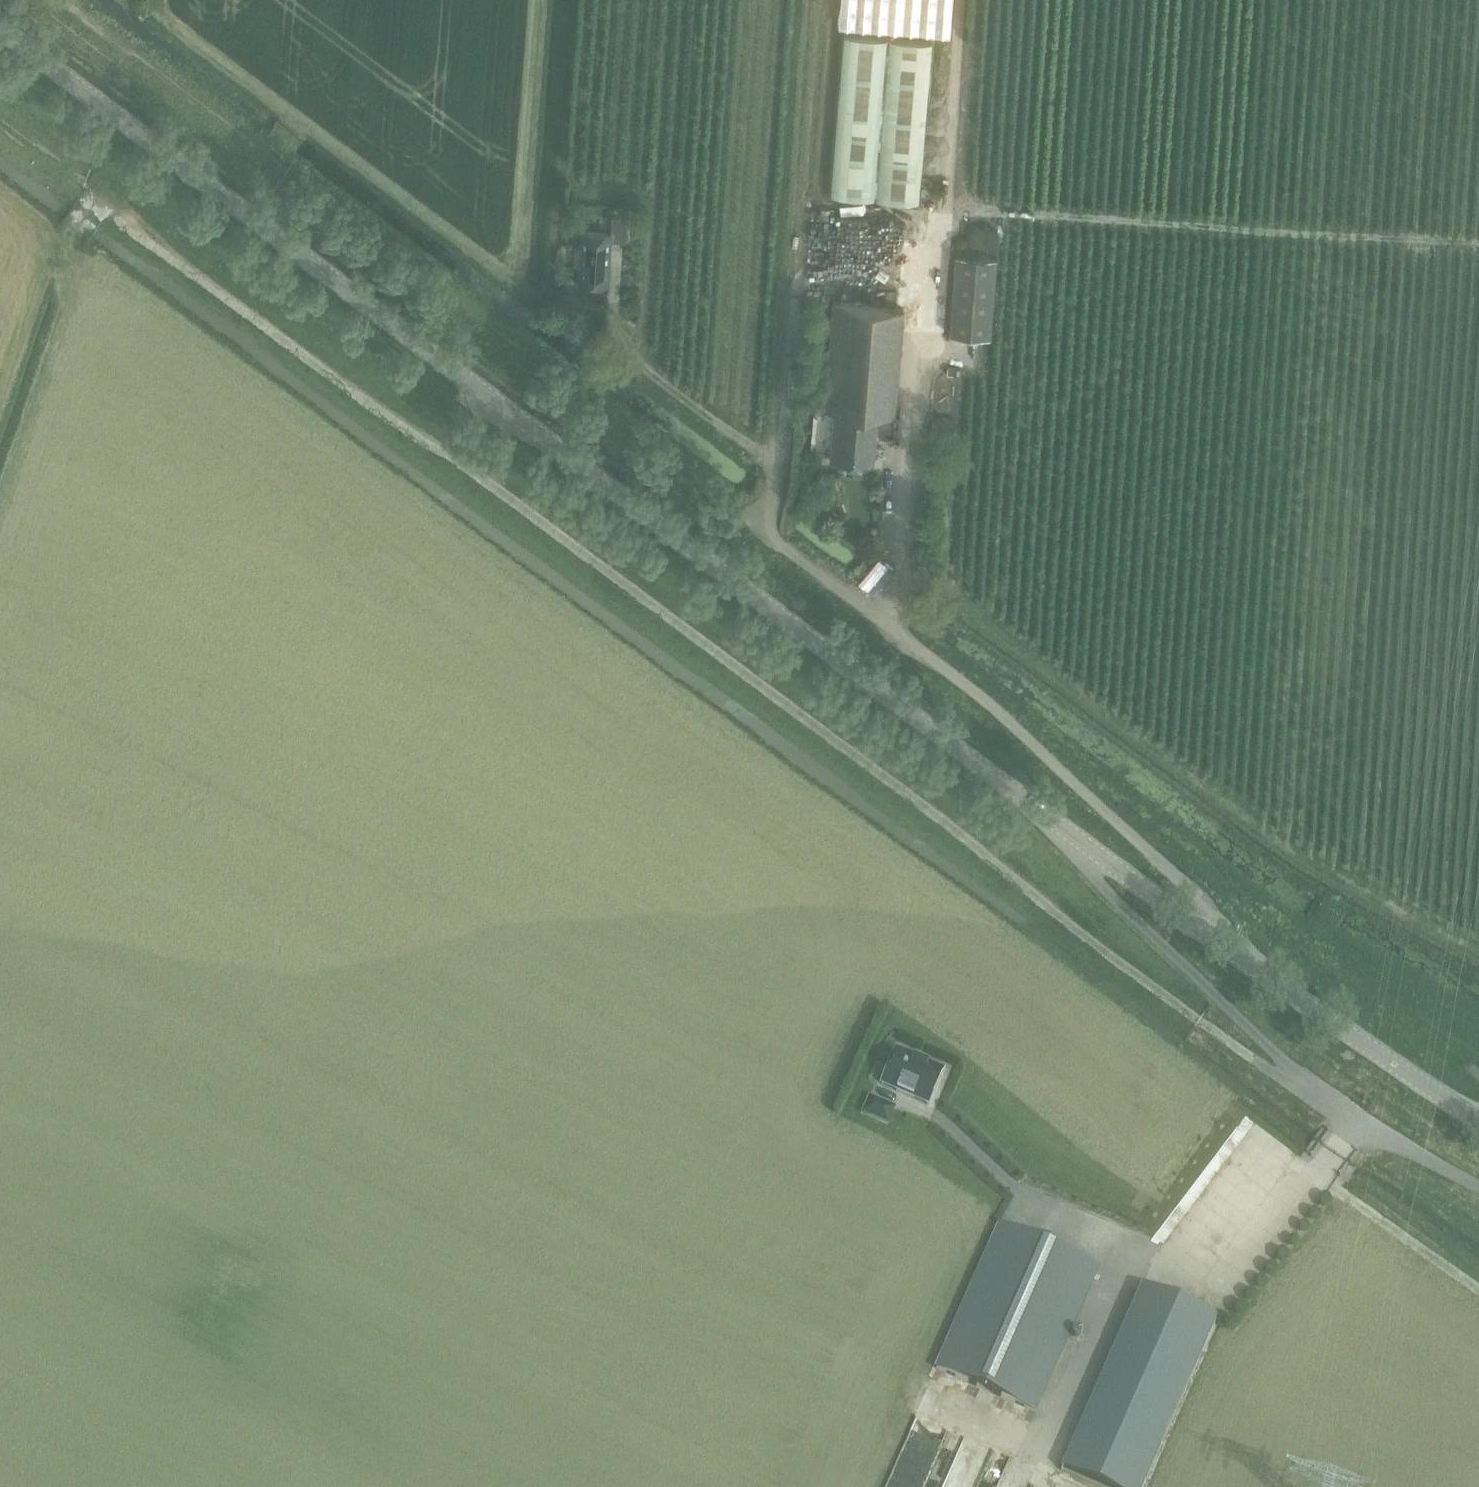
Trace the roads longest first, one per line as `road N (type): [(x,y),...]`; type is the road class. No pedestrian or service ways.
road 1 (tertiary): [(1478,1121),(1132,881),(0,31)]
road 2 (track): [(1353,1128),(1320,1114),(888,780),(113,216),(0,124)]

